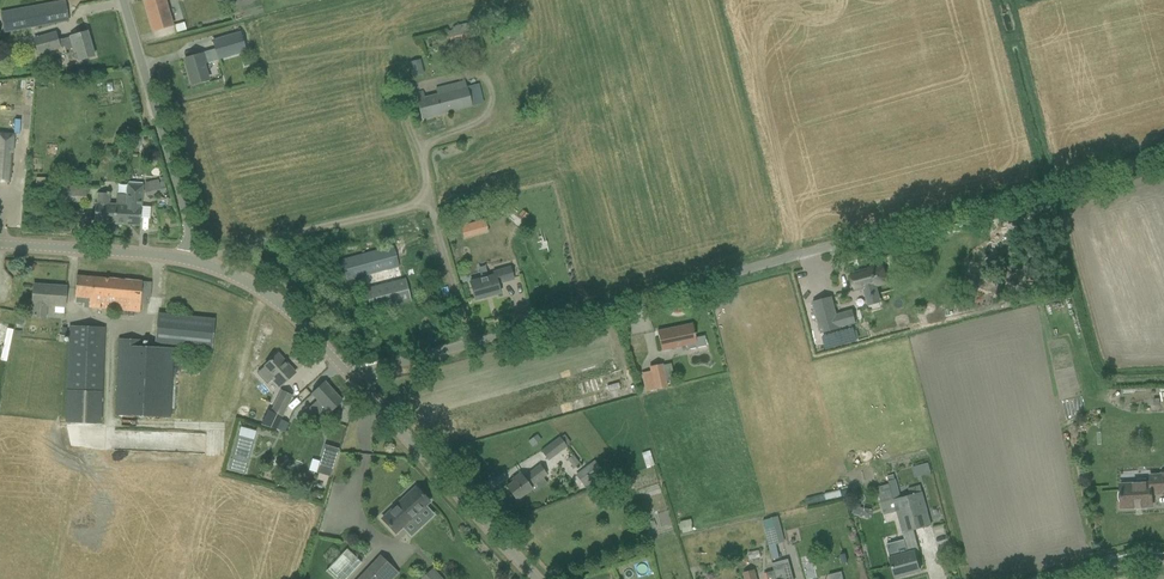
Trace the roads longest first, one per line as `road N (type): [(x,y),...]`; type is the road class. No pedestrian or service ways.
road 1 (unclassified): [(356,378),(1163,156)]
road 2 (tertiary): [(540,578),(356,378)]
road 3 (unclassified): [(185,258),(189,226),(126,0)]
road 4 (tertiary): [(356,378),(285,307),(219,267),(185,258)]
road 5 (tertiary): [(185,258),(0,245)]

